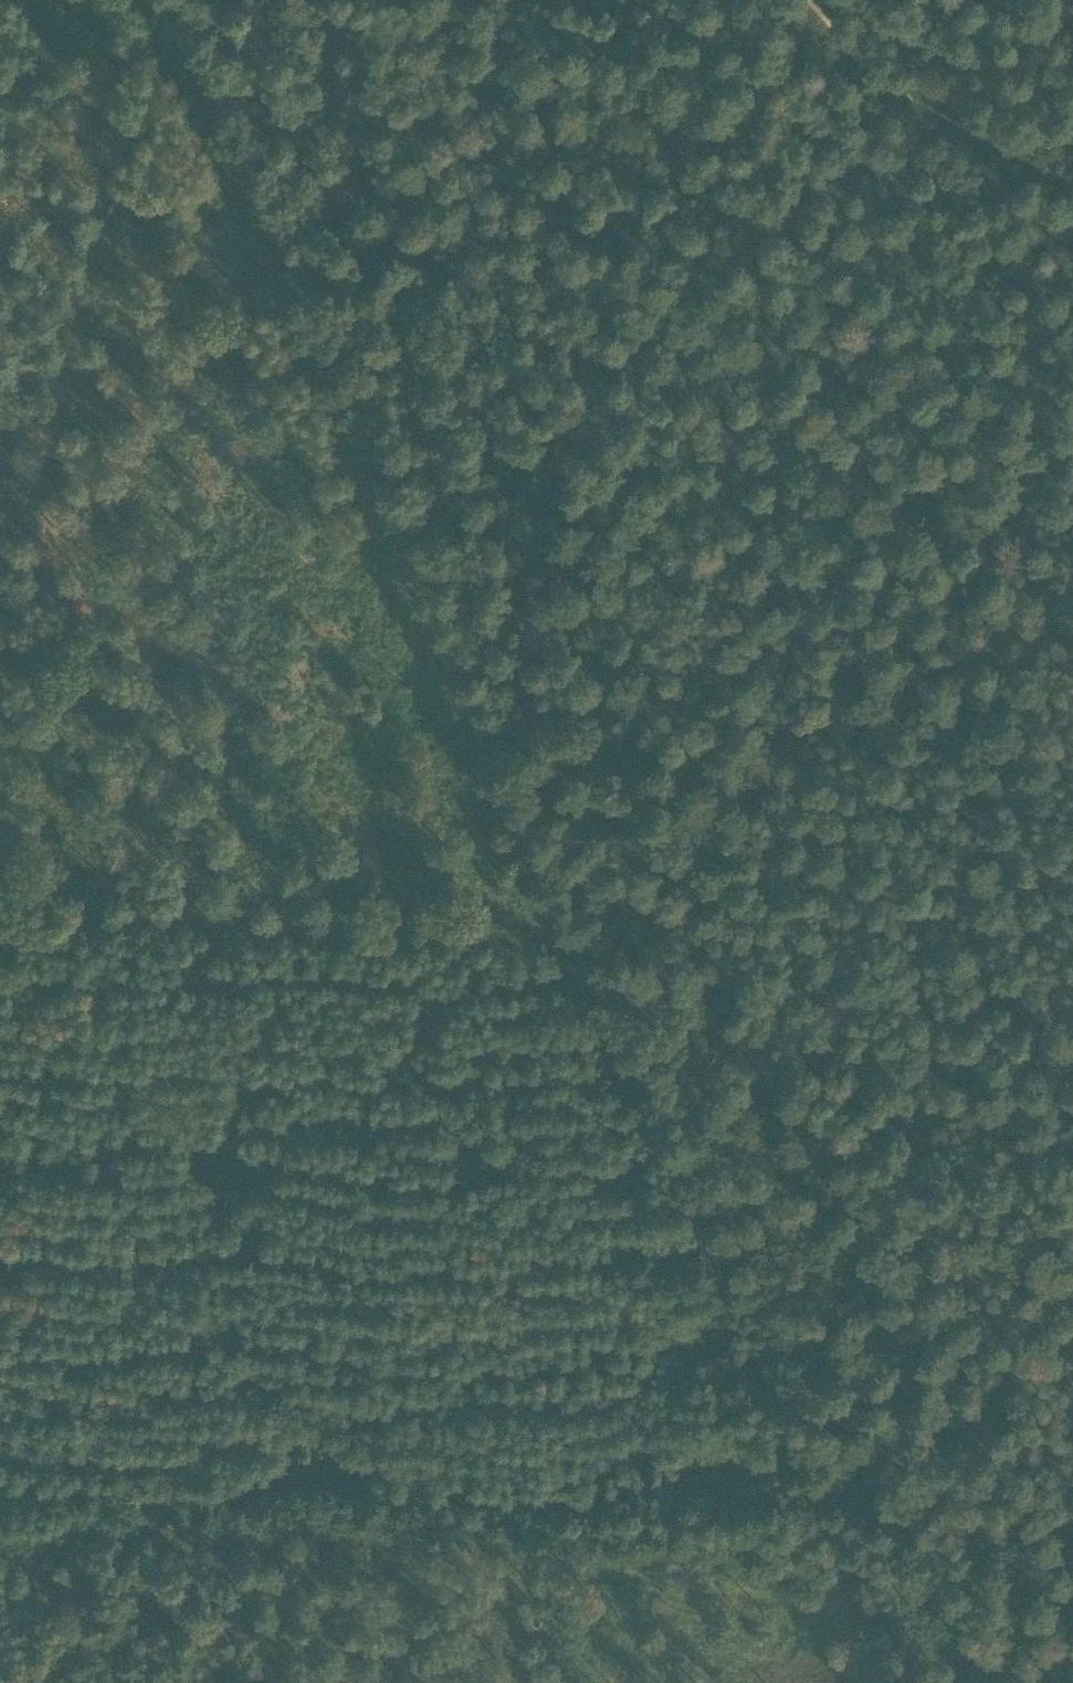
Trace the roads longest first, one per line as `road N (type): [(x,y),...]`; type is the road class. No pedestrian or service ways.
road 1 (track): [(157,0),(561,929),(847,1523),(881,1682)]
road 2 (track): [(482,738),(1072,533)]
road 3 (track): [(561,929),(0,915)]

